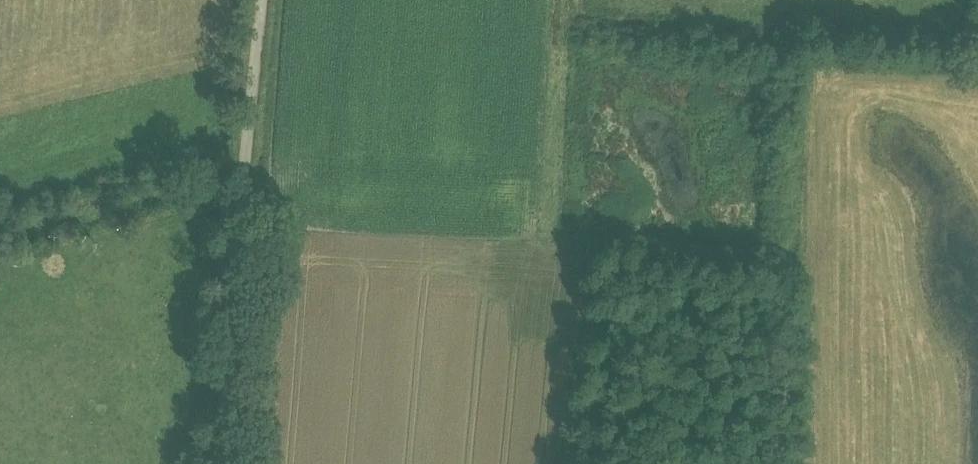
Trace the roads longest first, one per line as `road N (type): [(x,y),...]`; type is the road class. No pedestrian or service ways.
road 1 (track): [(225,463),(266,0)]

